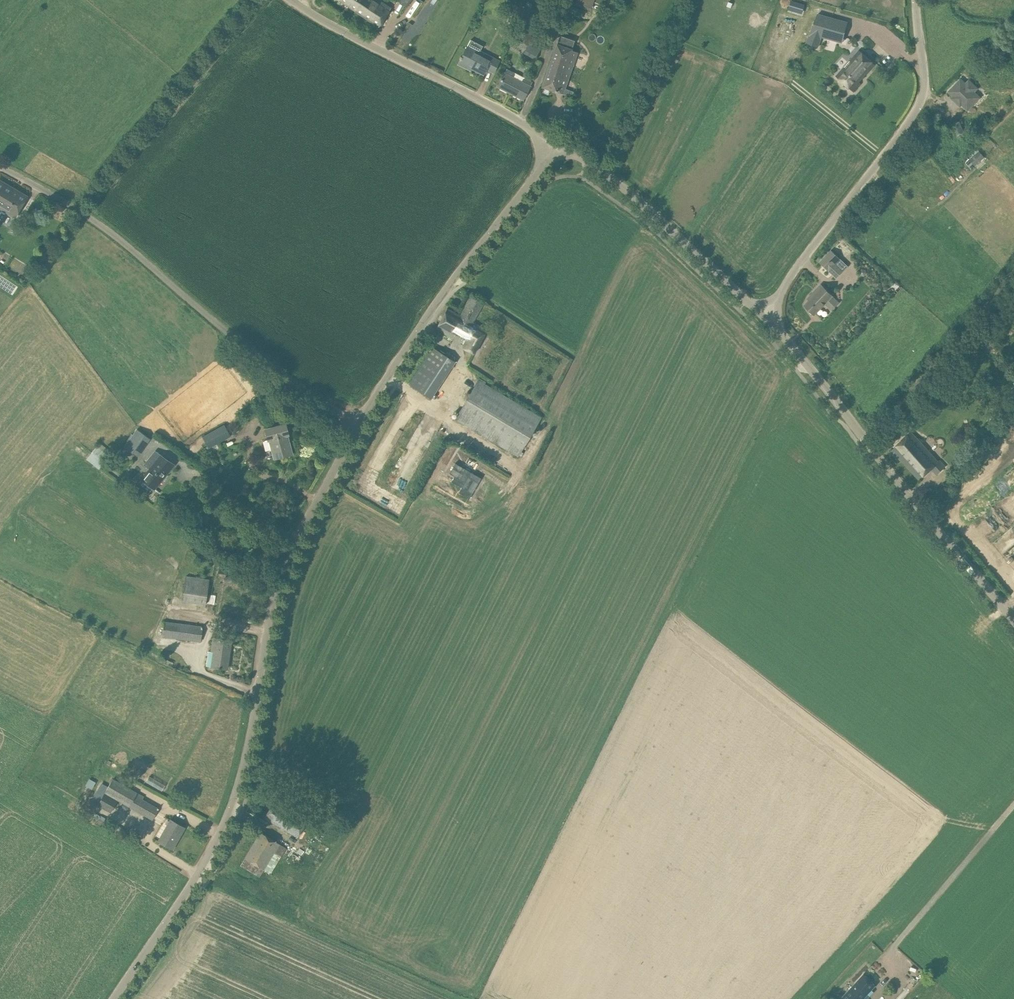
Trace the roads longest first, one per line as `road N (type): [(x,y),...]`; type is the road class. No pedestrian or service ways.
road 1 (unclassified): [(115,998),(213,851),(254,726),(273,600),(360,425)]
road 2 (unclassified): [(360,425),(247,350),(93,219),(0,167)]
road 3 (unclassified): [(1013,619),(764,314)]
road 4 (unclassified): [(764,314),(918,107),(923,64),(915,0)]
road 5 (unclassified): [(360,425),(554,145)]
road 6 (unclassified): [(554,145),(302,0)]
road 7 (unclassified): [(764,314),(604,172),(554,145)]
road 8 (unclassified): [(901,937),(1013,802)]
road 9 (track): [(520,122),(566,0)]

